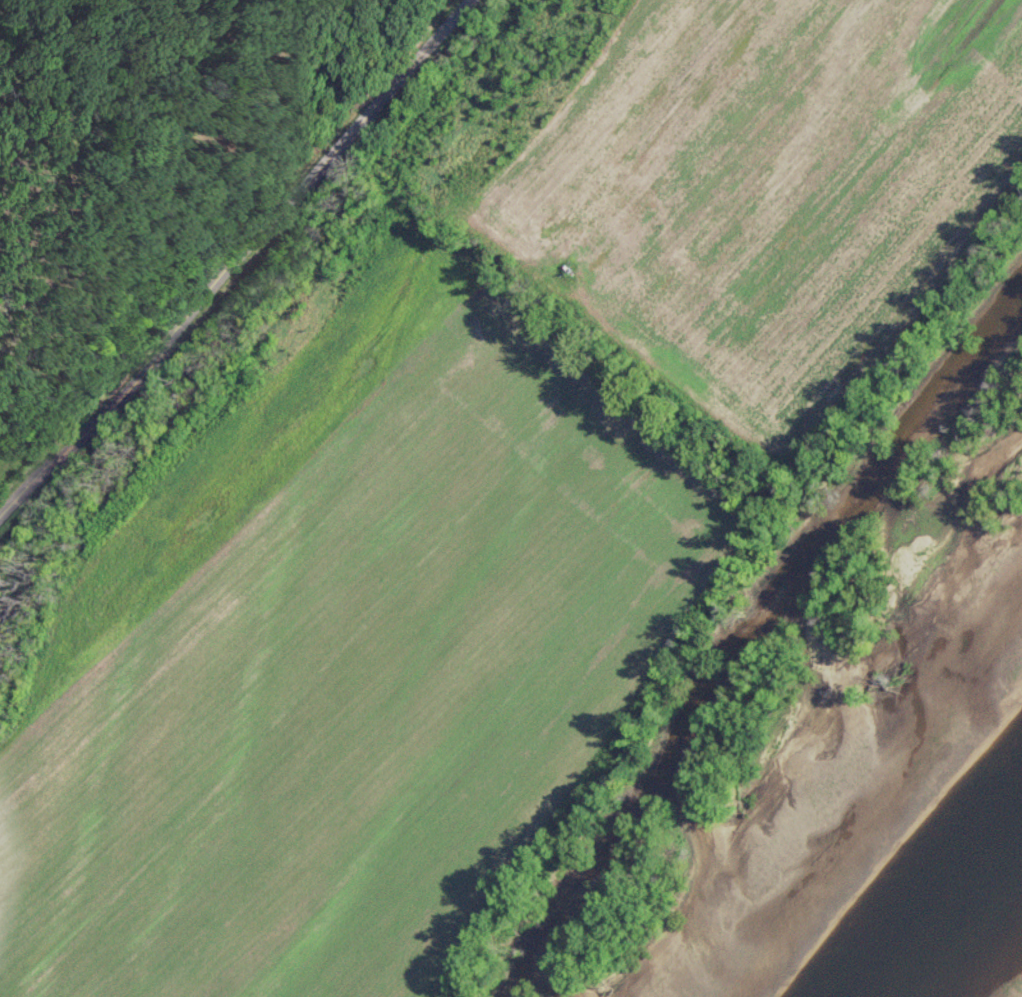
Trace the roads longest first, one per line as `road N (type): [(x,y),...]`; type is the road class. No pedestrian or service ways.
road 1 (tertiary): [(0,533),(465,0)]

